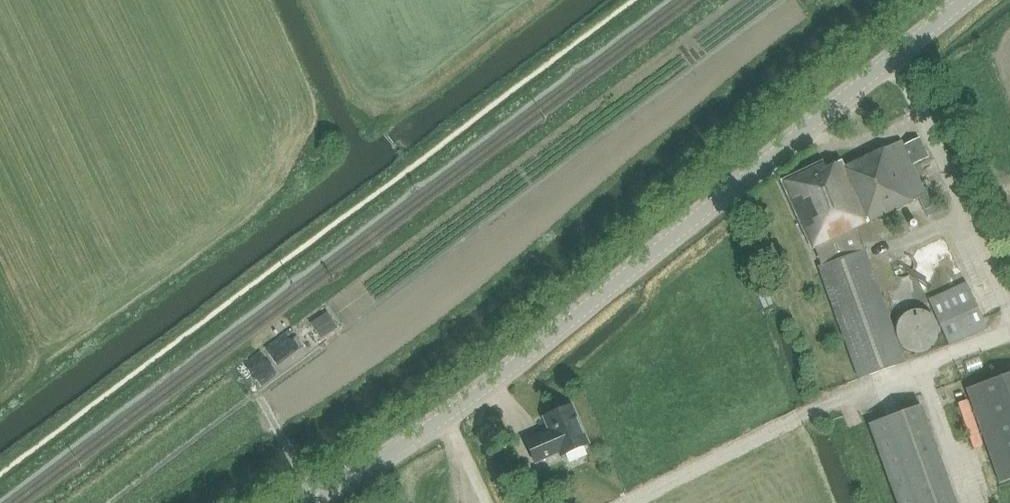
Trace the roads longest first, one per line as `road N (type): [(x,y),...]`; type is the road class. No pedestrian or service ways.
road 1 (tertiary): [(314,502),(558,329),(965,0)]
road 2 (track): [(317,501),(256,393)]

